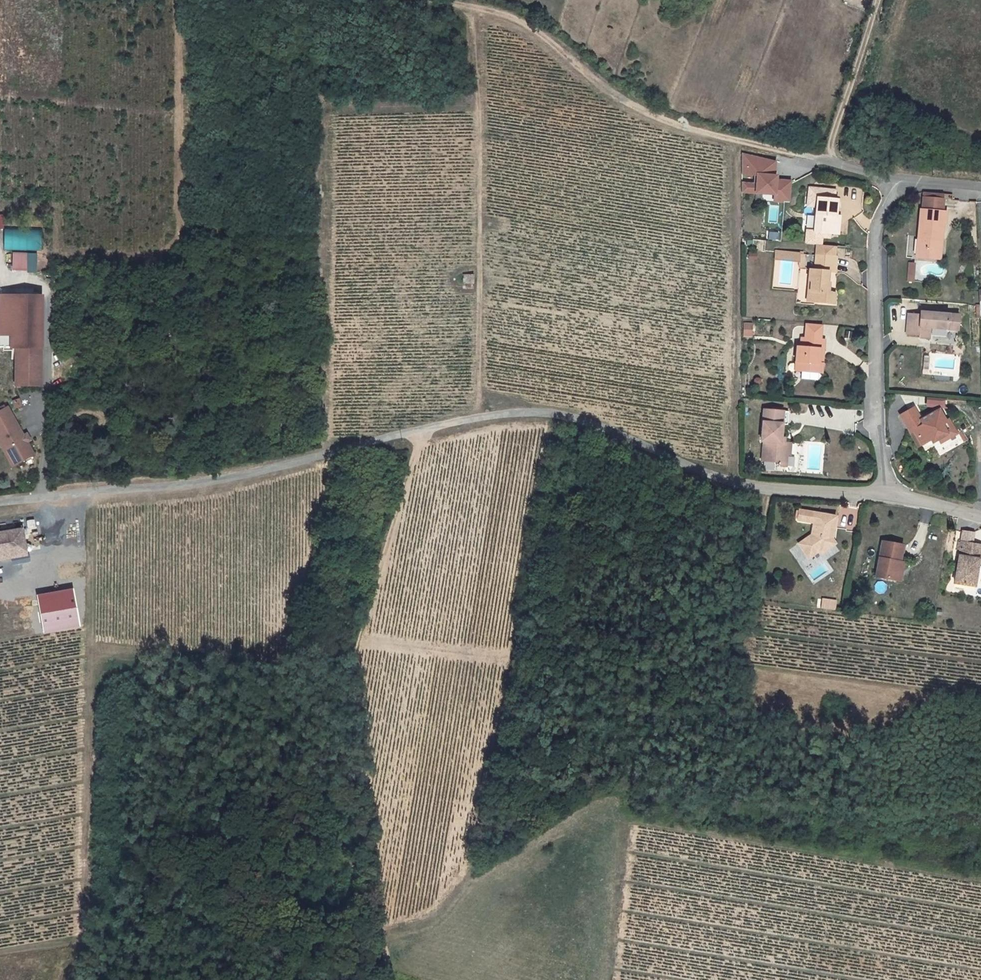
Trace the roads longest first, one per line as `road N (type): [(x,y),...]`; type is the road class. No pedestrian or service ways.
road 1 (residential): [(0,502),(174,485),(530,412),(747,491),(880,495)]
road 2 (track): [(378,979),(385,889),(359,657),(424,429)]
road 3 (track): [(416,0),(523,28),(568,54),(615,100),(701,132),(895,179)]
road 4 (track): [(481,418),(475,15)]
road 5 (residential): [(895,179),(872,222),(880,495)]
road 6 (track): [(832,164),(830,125),(873,0)]

